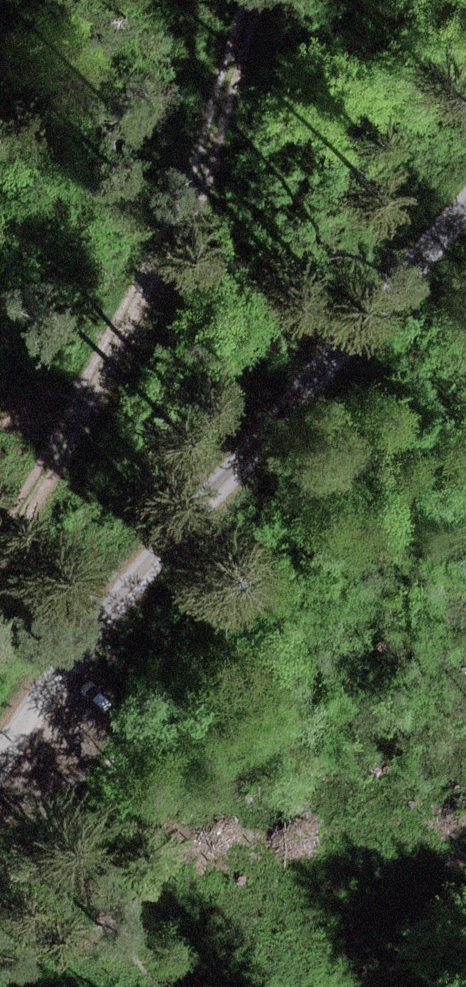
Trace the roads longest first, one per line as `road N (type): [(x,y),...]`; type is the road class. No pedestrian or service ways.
road 1 (track): [(465,206),(76,655),(0,767)]
road 2 (track): [(0,566),(152,290),(218,129),(258,0)]

